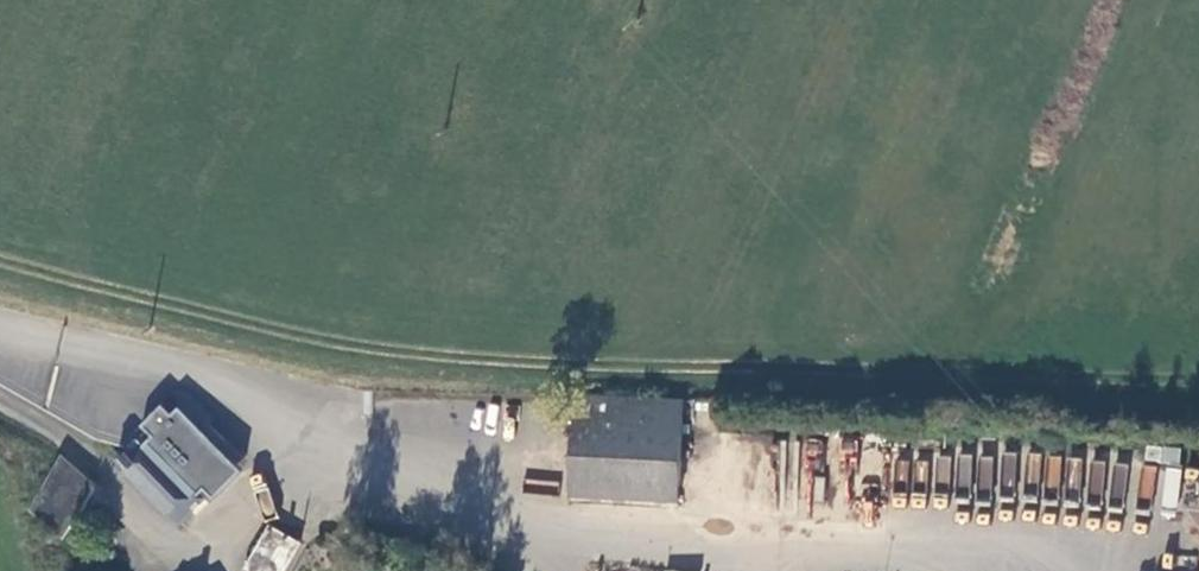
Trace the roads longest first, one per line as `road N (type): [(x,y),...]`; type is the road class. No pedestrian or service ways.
road 1 (unclassified): [(0,325),(174,365),(259,415),(408,475)]

